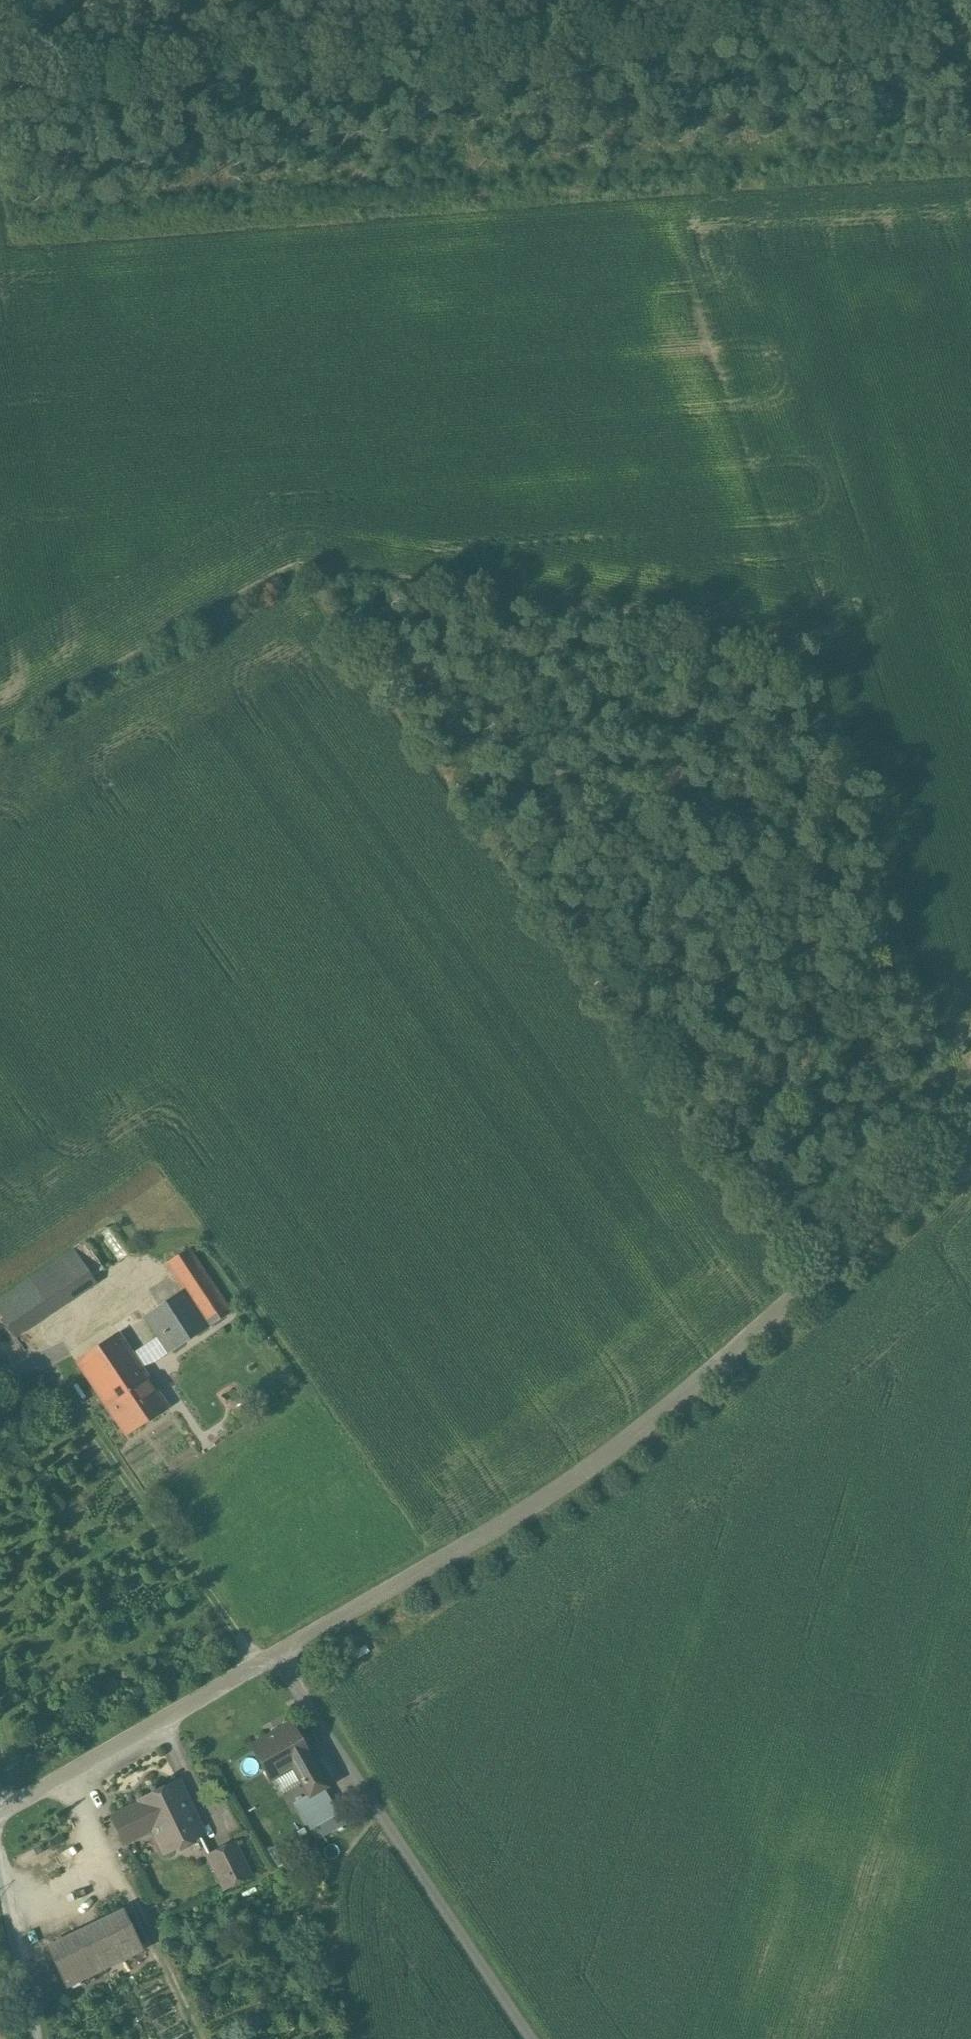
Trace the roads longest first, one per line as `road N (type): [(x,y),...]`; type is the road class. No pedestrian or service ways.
road 1 (unclassified): [(0,1814),(558,1488),(682,1399),(970,1142)]
road 2 (unclassified): [(0,1876),(31,2038)]

